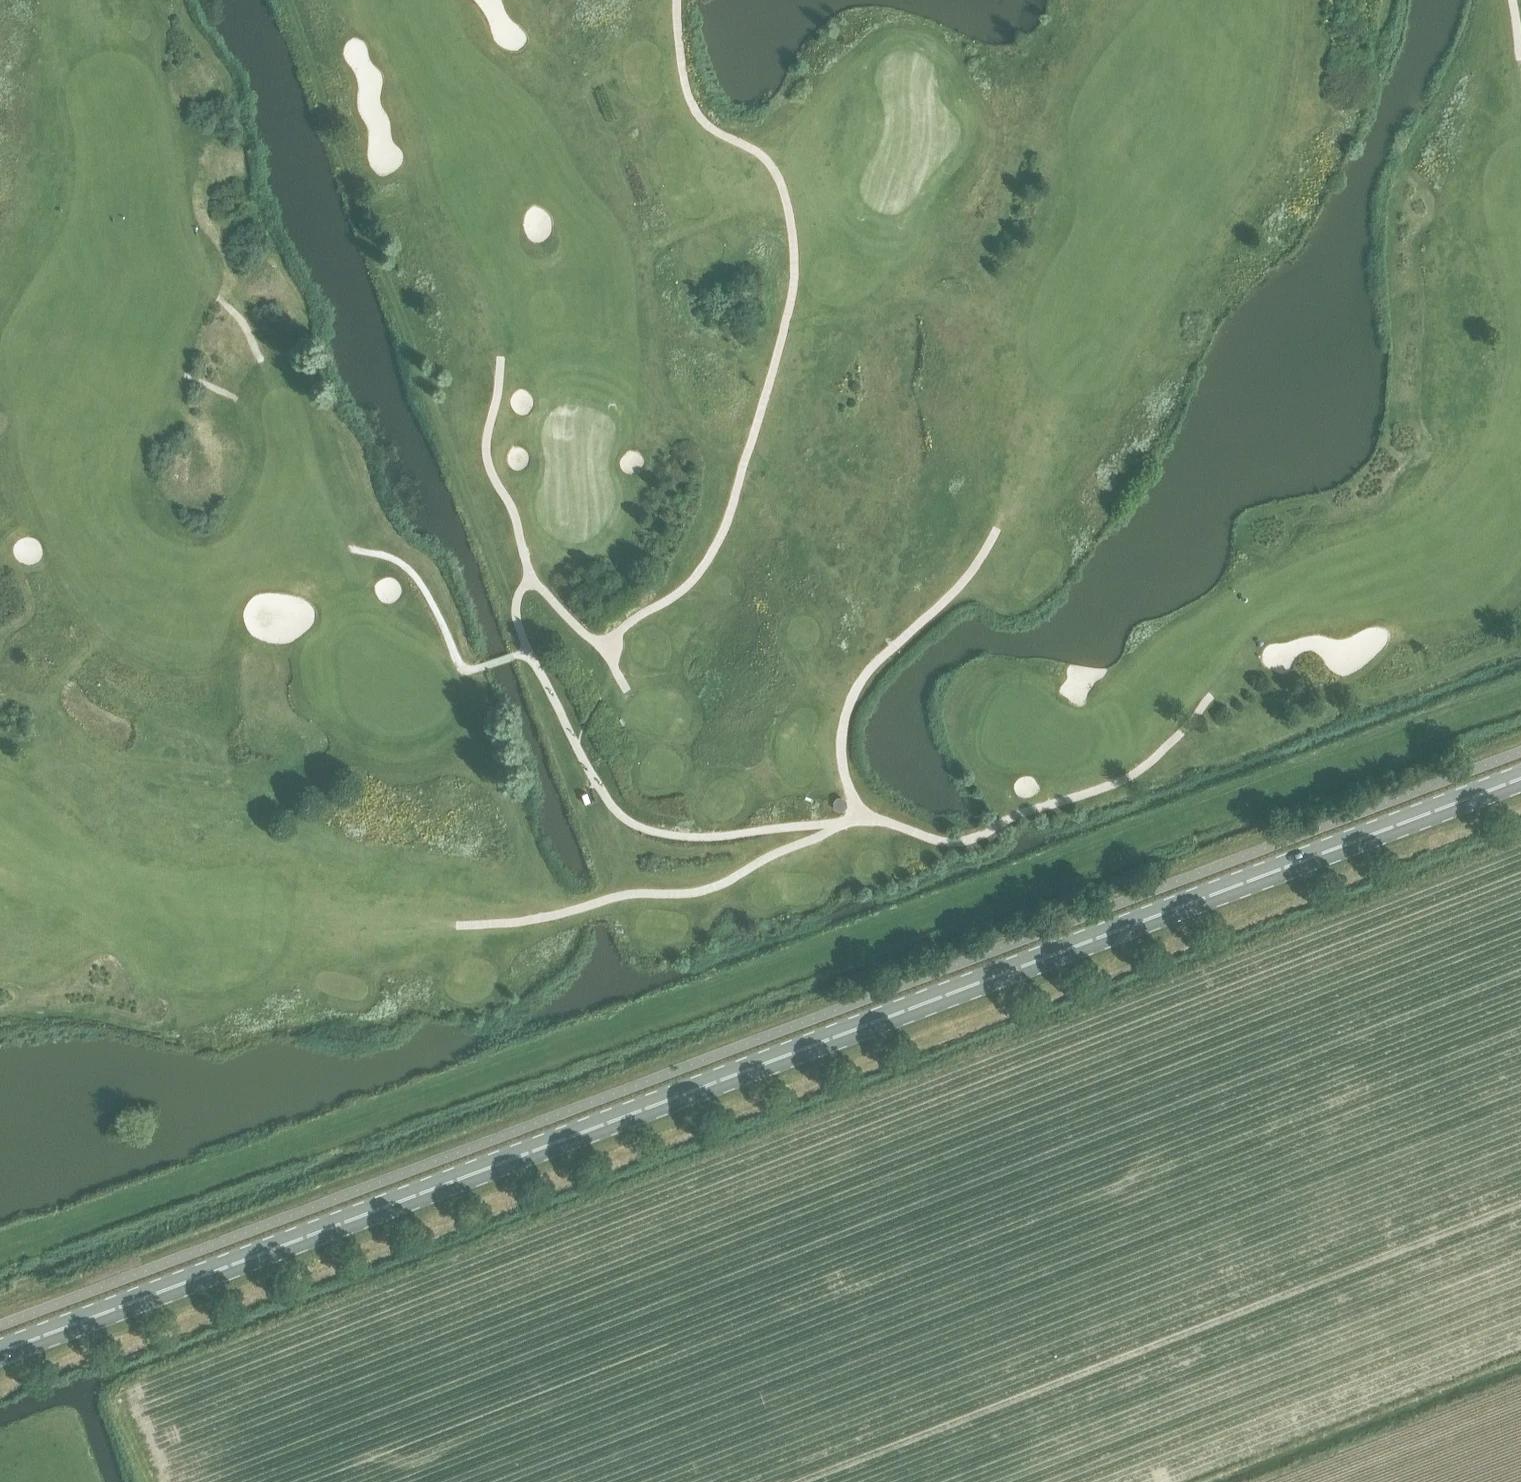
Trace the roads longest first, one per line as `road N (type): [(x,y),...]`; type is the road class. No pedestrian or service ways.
road 1 (secondary): [(0,1350),(1520,776)]

